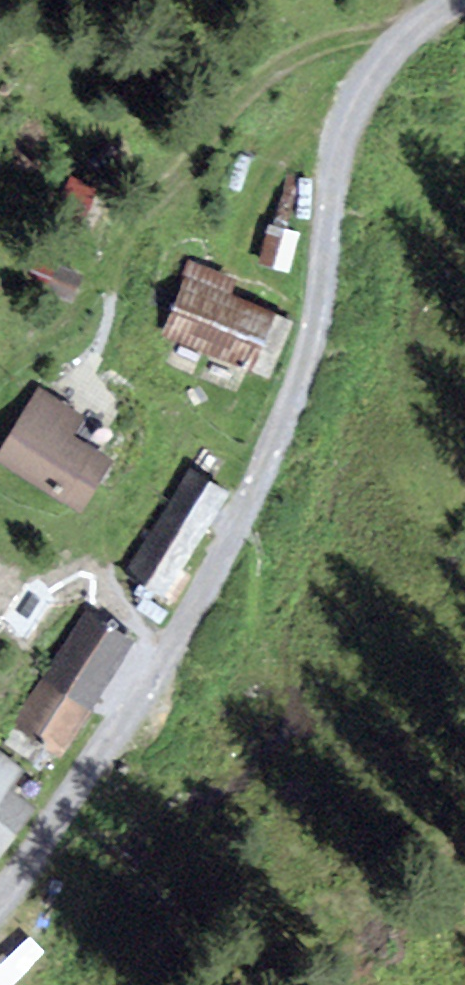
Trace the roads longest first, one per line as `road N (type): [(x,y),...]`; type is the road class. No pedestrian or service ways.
road 1 (track): [(456,0),(396,37),(353,105),(332,177),(309,356),(273,449),(214,574),(0,903)]
road 2 (track): [(91,360),(125,250),(192,151),(256,85),(305,56),(342,42),(396,37)]

